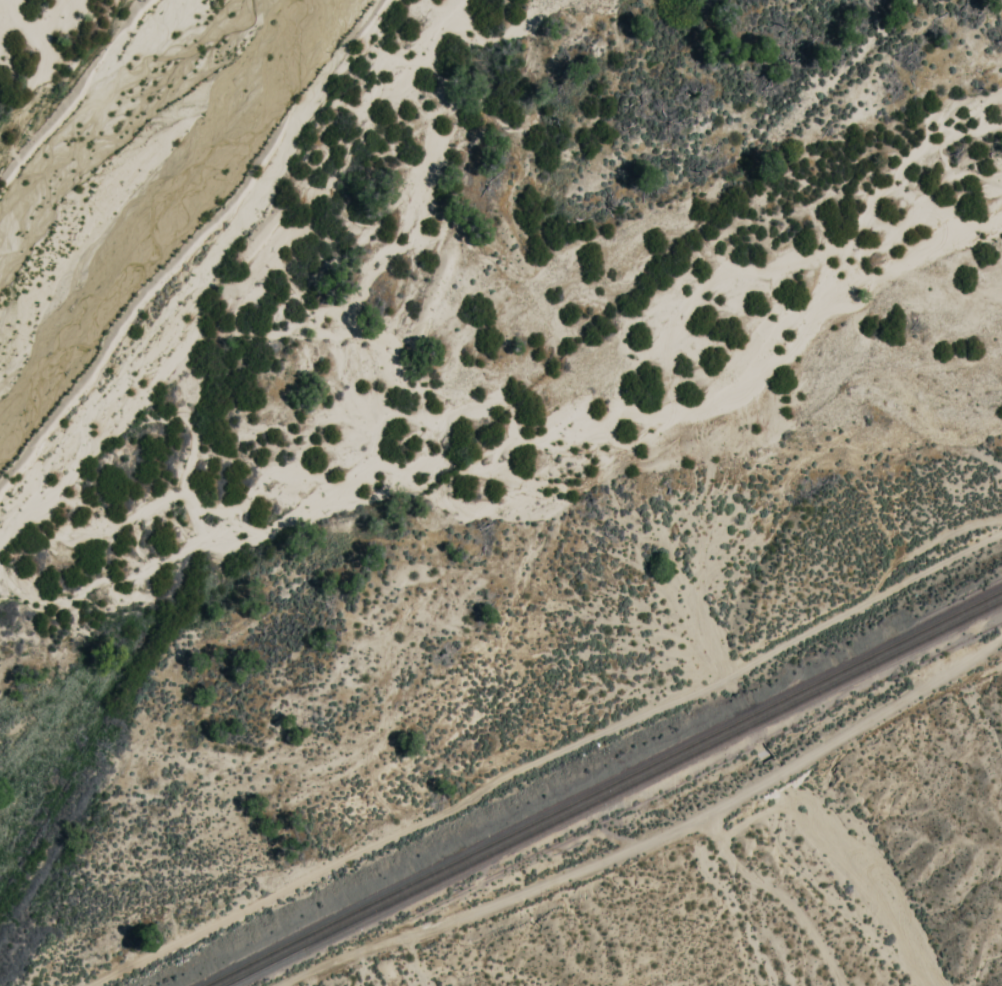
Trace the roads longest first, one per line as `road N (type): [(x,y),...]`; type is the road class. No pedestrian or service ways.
road 1 (residential): [(98,985),(511,771),(1001,532)]

